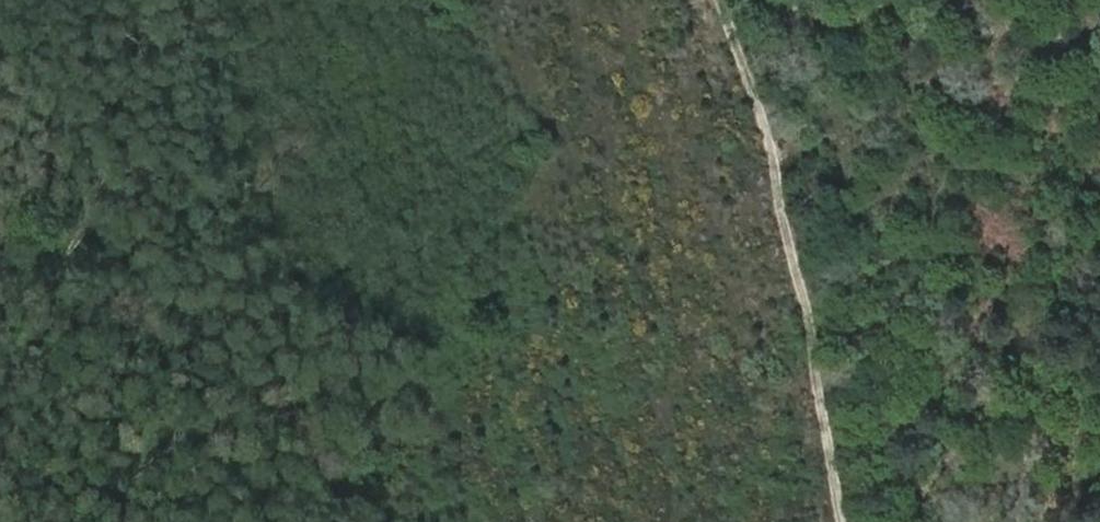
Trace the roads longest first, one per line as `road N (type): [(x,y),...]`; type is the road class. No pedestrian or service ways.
road 1 (track): [(839,521),(760,120),(722,0)]

